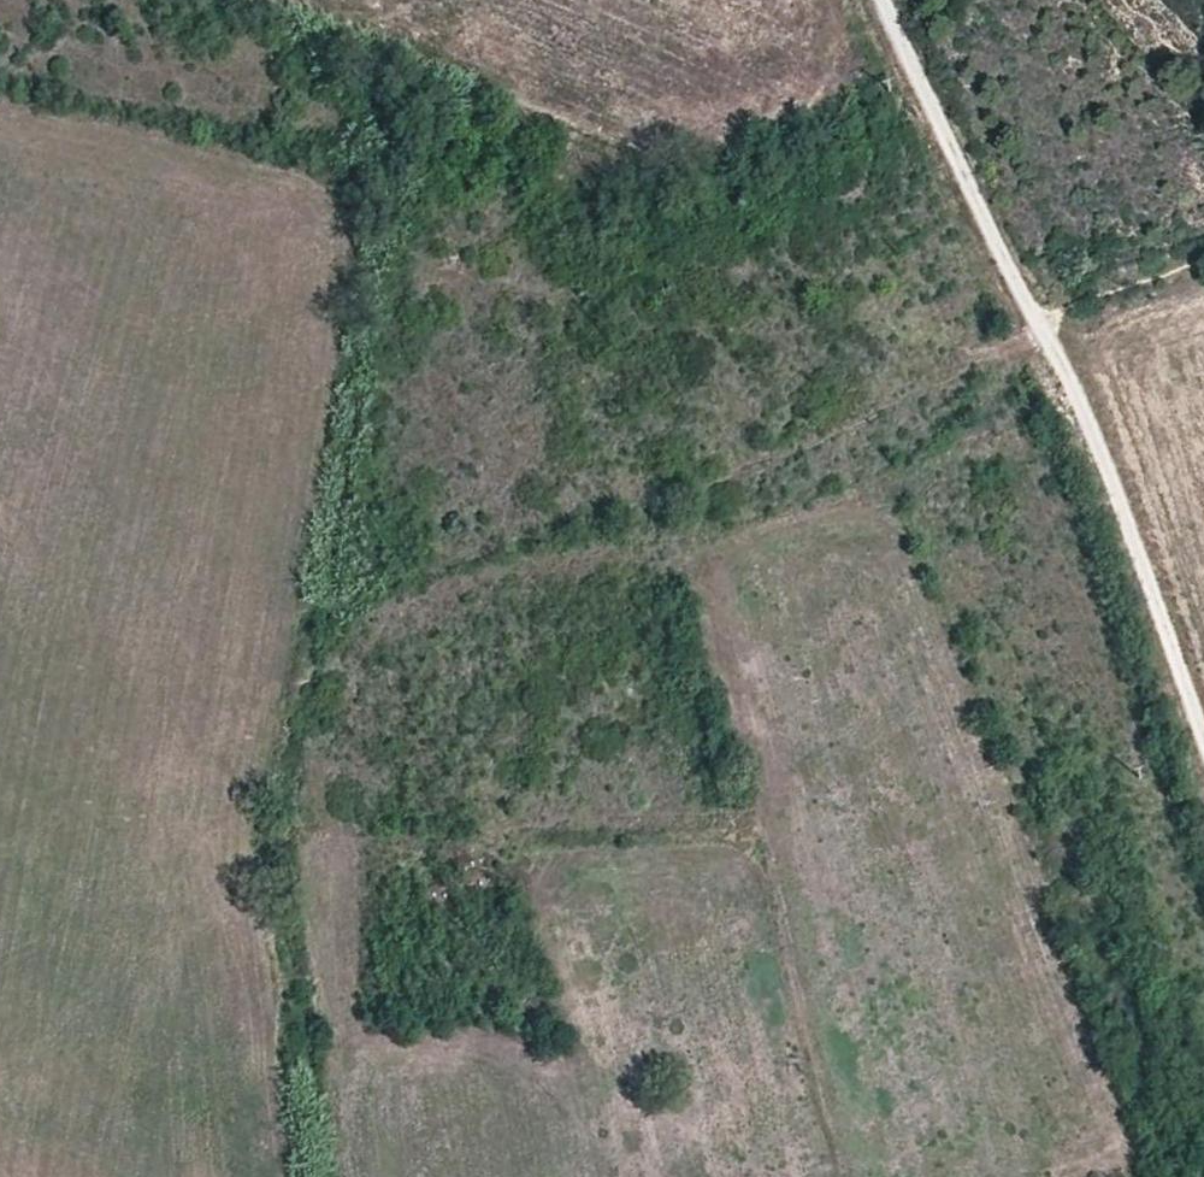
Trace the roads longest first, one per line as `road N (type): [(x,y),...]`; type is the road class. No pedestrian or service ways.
road 1 (track): [(1203,740),(1104,457),(881,0)]

